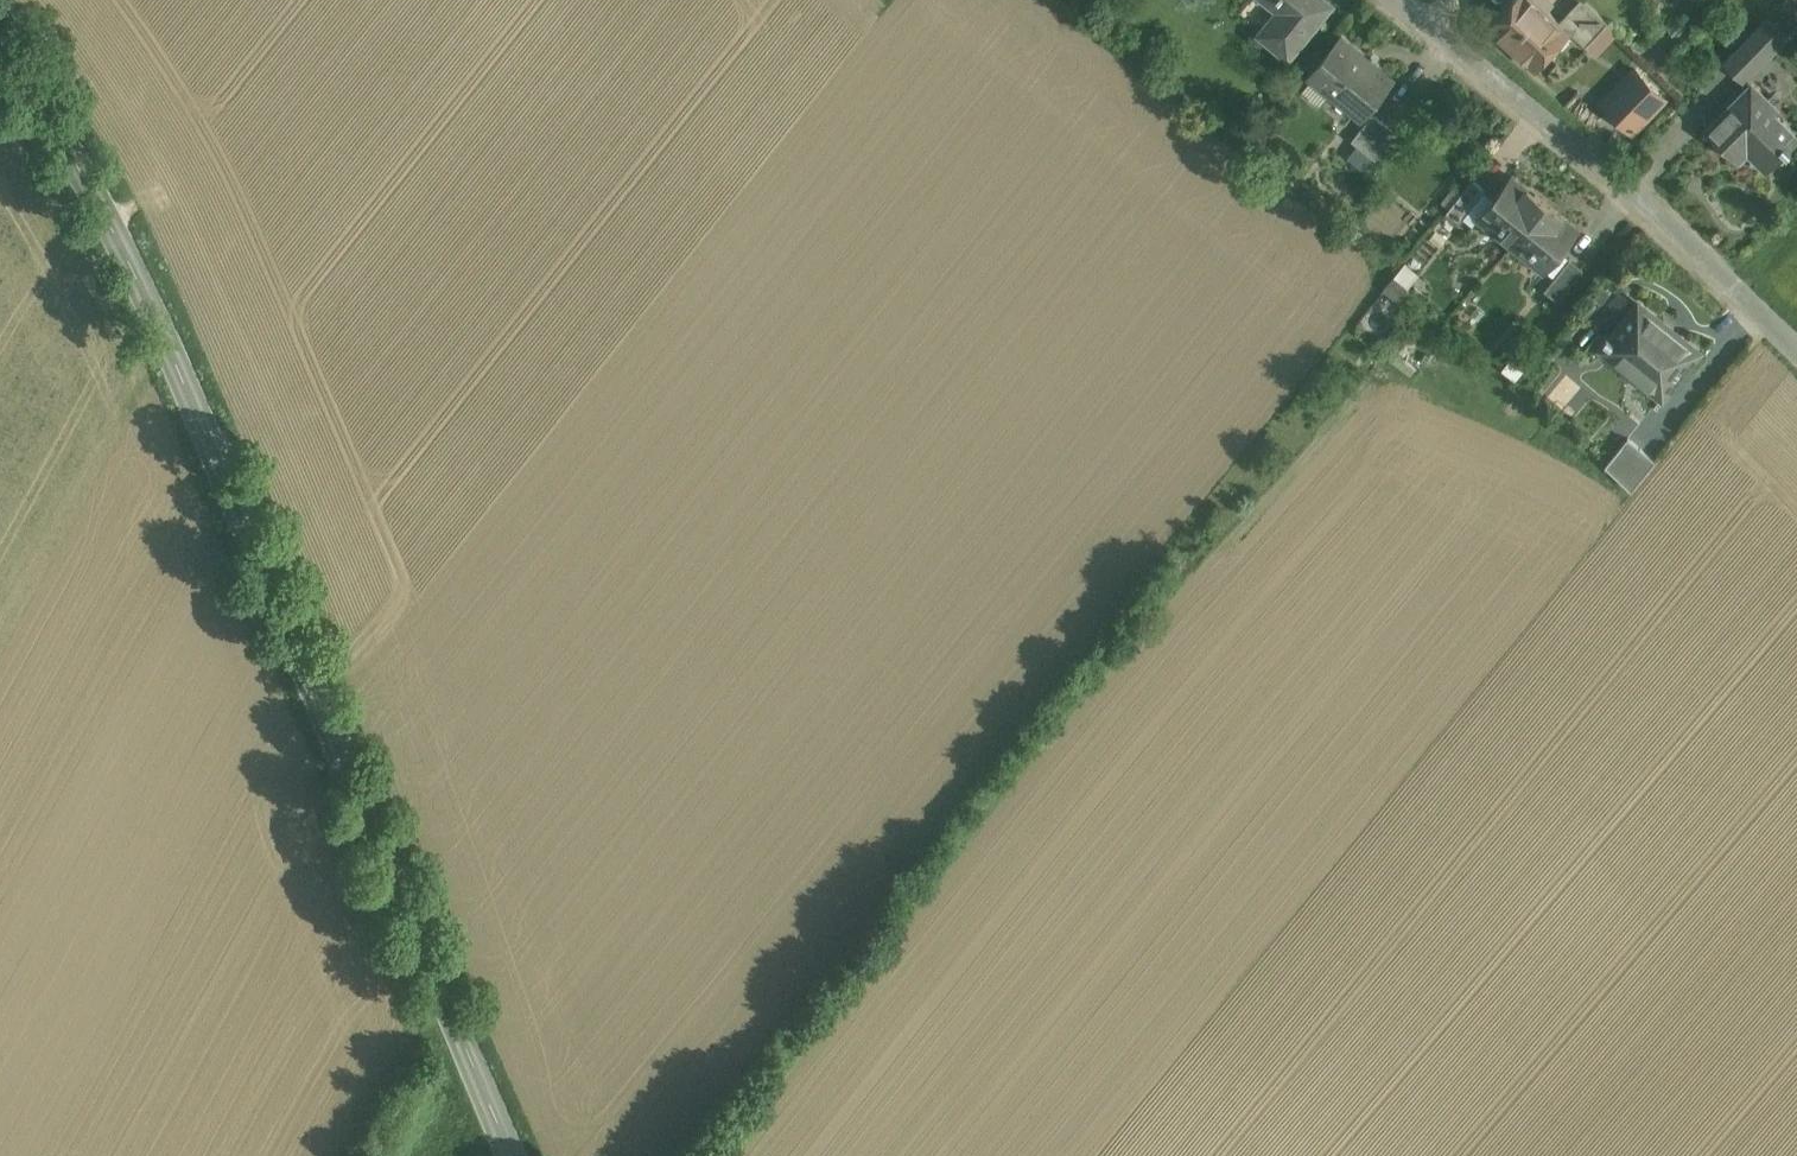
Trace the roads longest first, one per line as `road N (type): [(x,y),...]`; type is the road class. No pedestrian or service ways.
road 1 (secondary): [(510,1155),(160,318),(34,89),(0,46)]
road 2 (unclassified): [(1796,358),(1396,0)]

